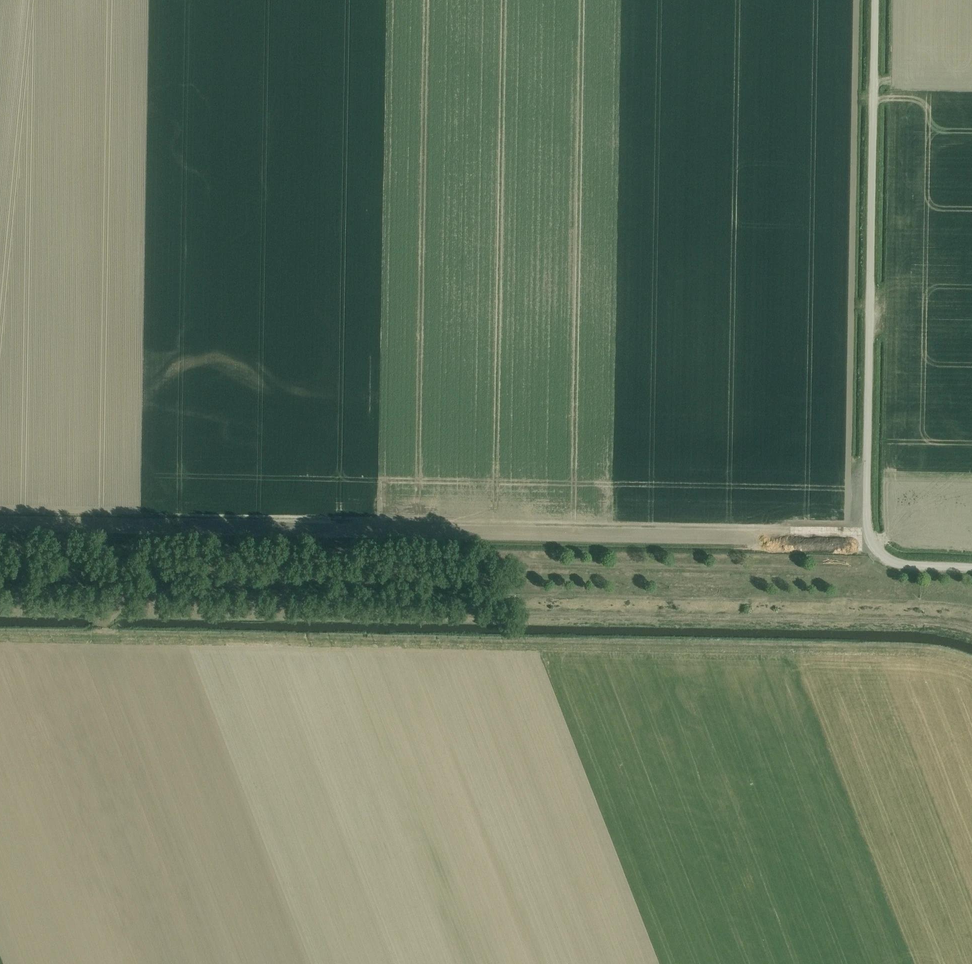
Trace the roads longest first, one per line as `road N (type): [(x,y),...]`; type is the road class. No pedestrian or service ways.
road 1 (unclassified): [(971,566),(907,563),(880,552),(869,537),(875,0)]

